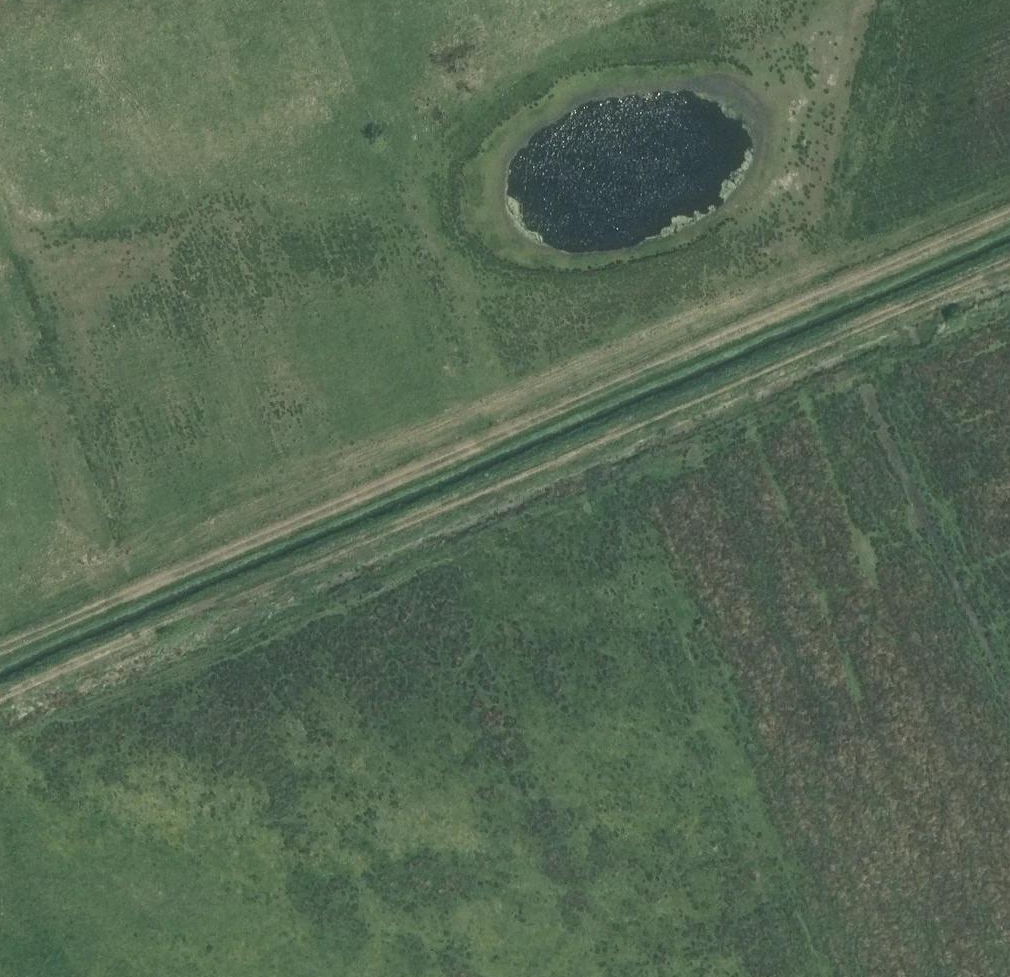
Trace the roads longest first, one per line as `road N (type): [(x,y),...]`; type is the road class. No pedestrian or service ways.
road 1 (track): [(1009,267),(0,698)]

